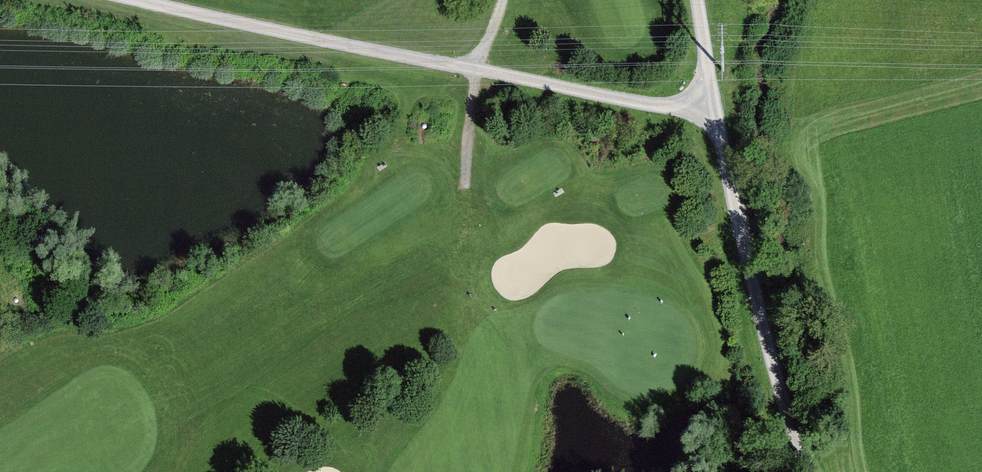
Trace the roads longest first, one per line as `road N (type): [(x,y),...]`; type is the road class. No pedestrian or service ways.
road 1 (track): [(711,104),(663,108),(129,0)]
road 2 (track): [(697,0),(711,104),(805,471)]
road 3 (track): [(464,191),(478,71),(504,0)]

